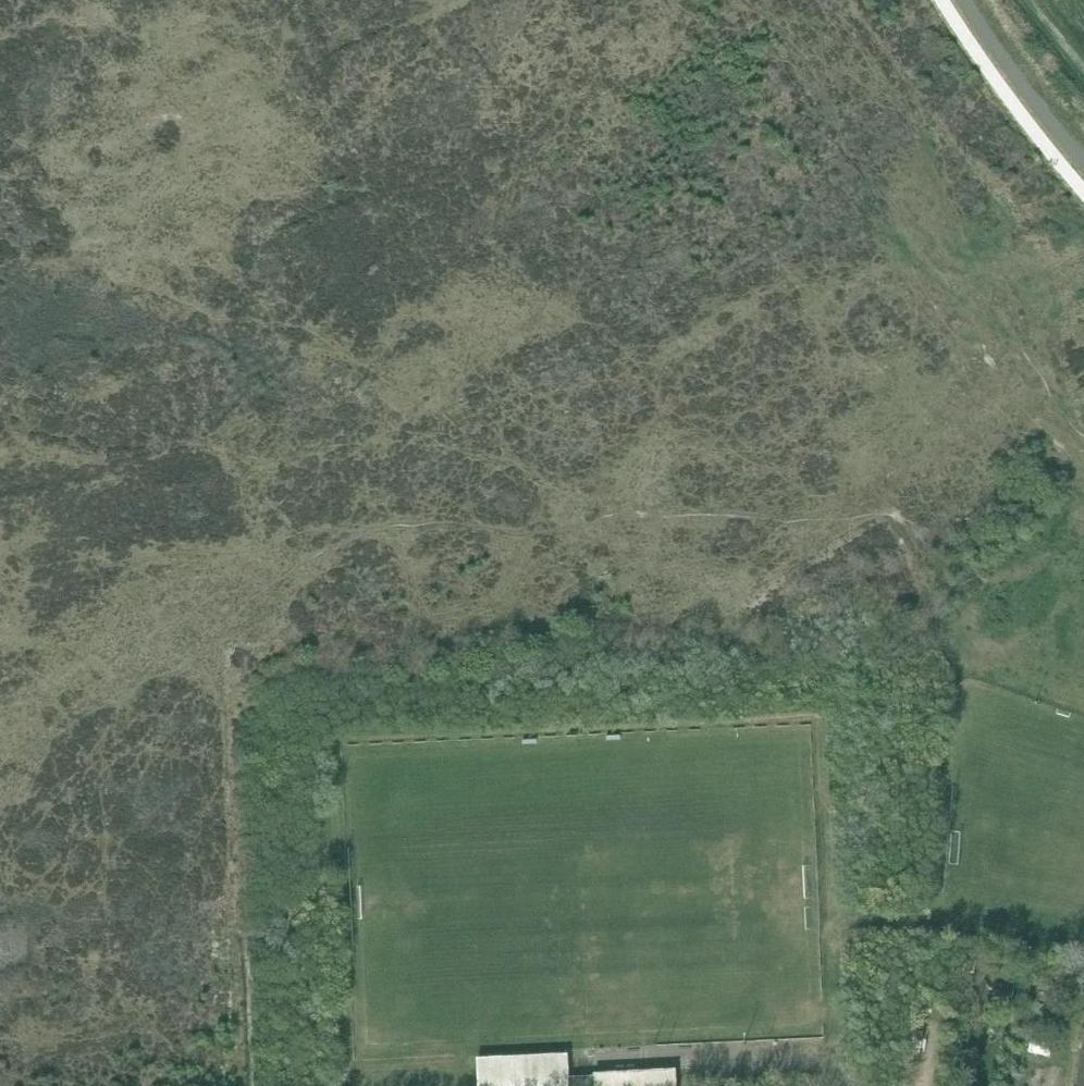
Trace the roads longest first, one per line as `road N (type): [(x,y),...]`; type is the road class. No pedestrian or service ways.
road 1 (unclassified): [(1083,164),(960,0)]

